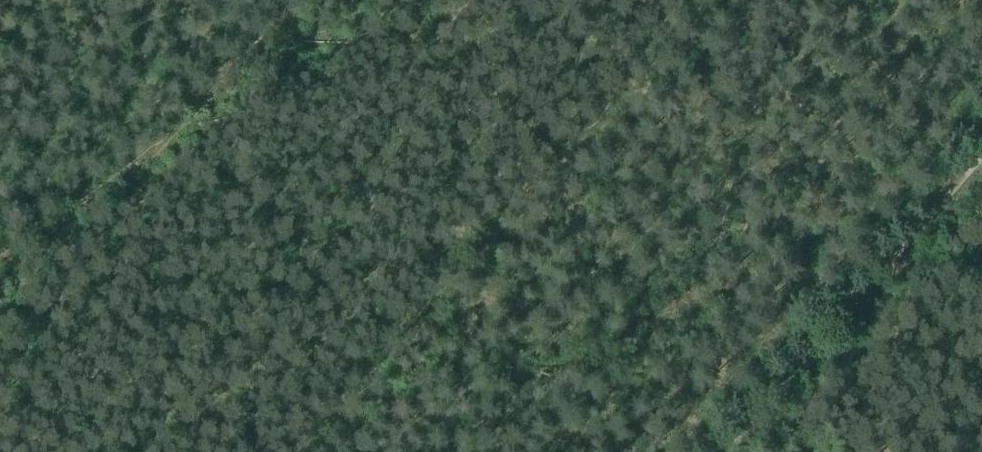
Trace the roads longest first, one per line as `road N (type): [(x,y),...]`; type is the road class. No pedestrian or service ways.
road 1 (track): [(746,451),(981,172)]

